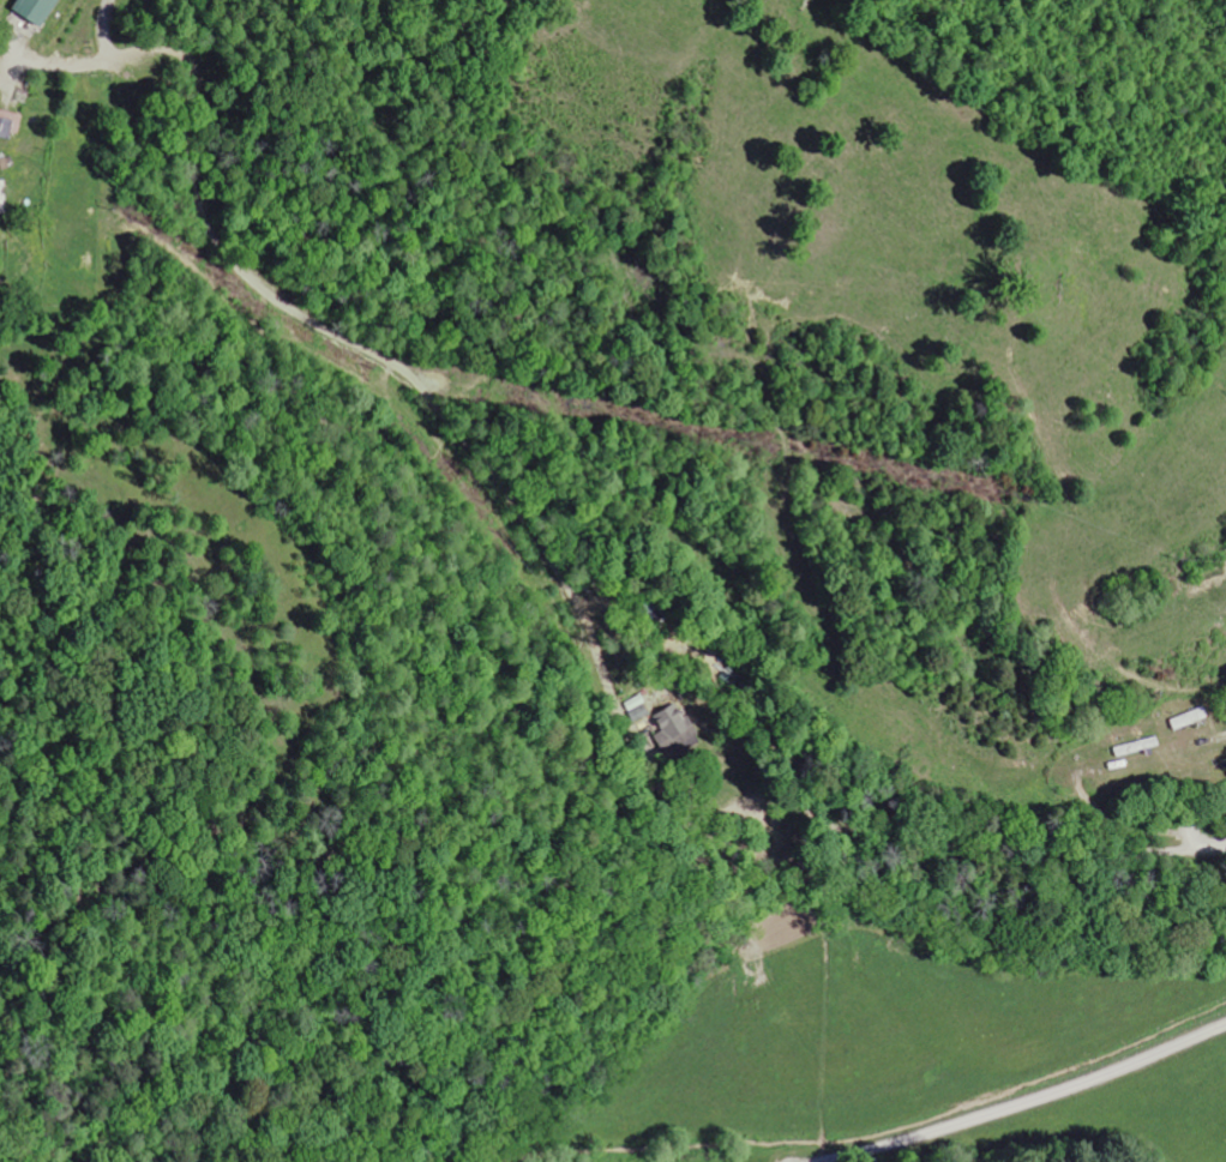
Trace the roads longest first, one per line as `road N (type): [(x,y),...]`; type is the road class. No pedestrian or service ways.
road 1 (residential): [(812,1161),(1059,1088),(1225,1021)]

